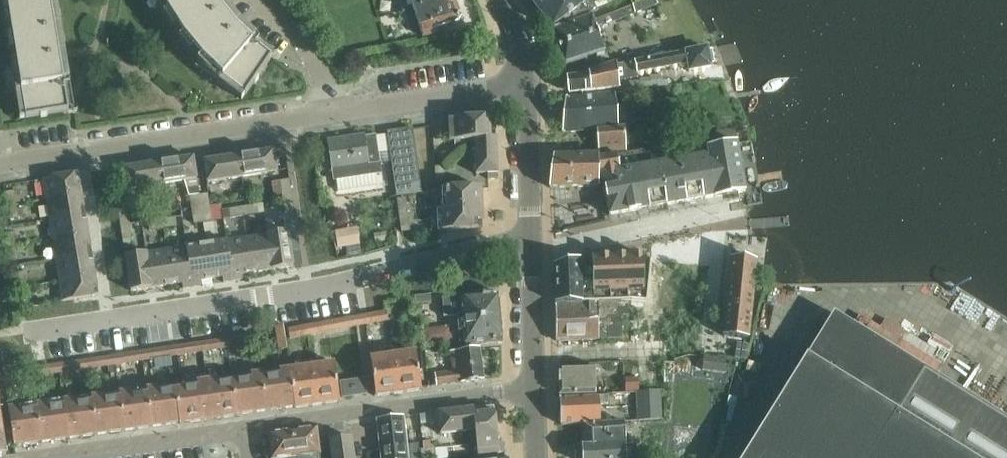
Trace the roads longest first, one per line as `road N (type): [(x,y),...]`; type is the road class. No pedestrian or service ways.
road 1 (residential): [(0,164),(528,78)]
road 2 (residential): [(36,326),(311,283),(532,235)]
road 3 (residential): [(537,386),(241,429)]
road 4 (residential): [(533,256),(750,208)]
road 5 (residential): [(241,429),(57,457)]
road 6 (tertiary): [(532,235),(528,78)]
road 7 (tertiary): [(537,386),(533,256)]

